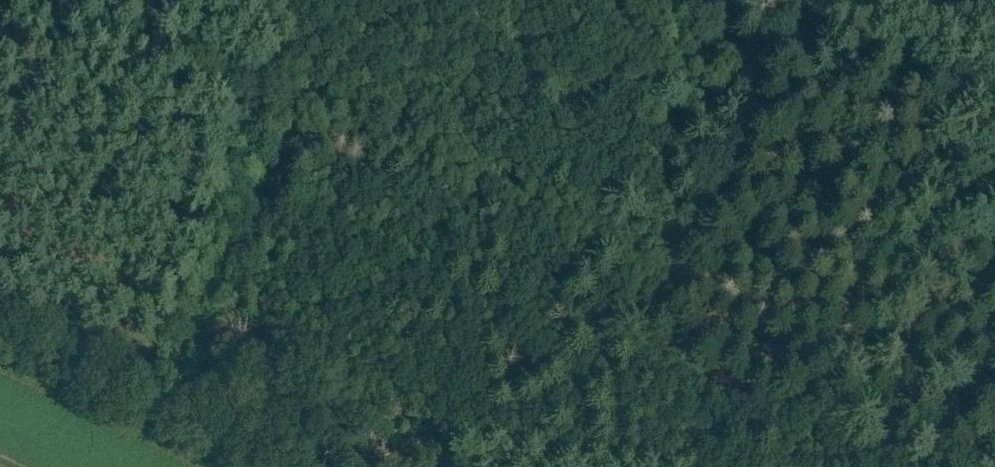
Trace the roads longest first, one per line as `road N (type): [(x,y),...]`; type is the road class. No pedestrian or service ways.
road 1 (track): [(780,0),(994,101)]

